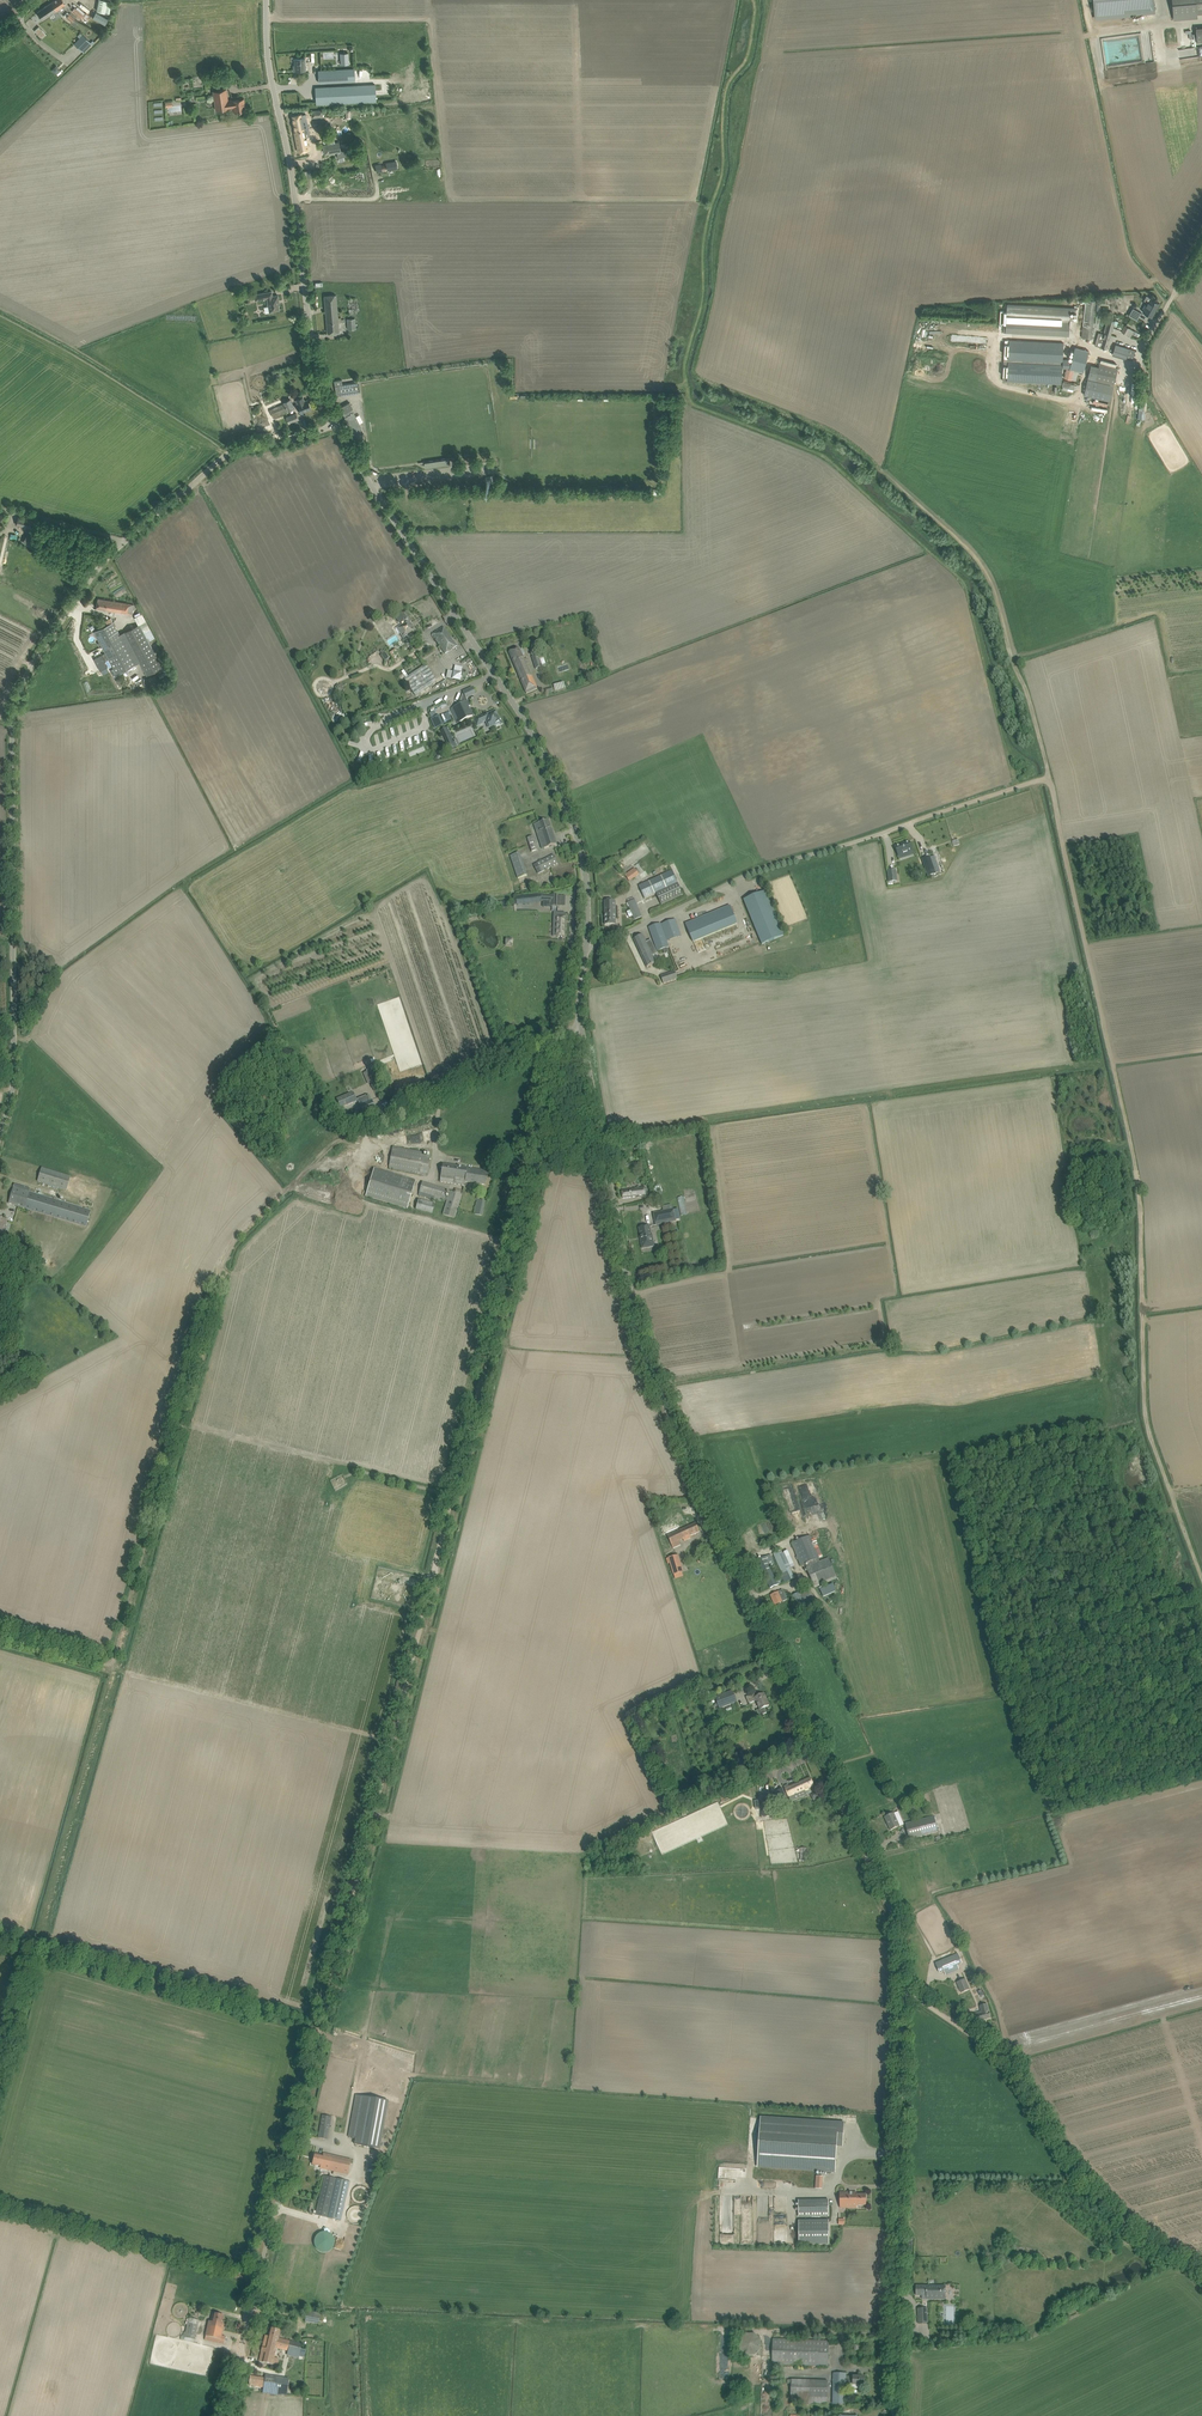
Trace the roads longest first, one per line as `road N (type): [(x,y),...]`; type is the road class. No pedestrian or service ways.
road 1 (tertiary): [(897,2415),(904,1932),(641,1344),(581,1025)]
road 2 (track): [(295,2130),(566,1035)]
road 3 (track): [(1201,1577),(1147,1413),(1138,1185),(1050,783),(1021,786)]
road 4 (unclassified): [(0,1135),(14,1080),(13,714),(34,662),(125,541)]
road 5 (track): [(115,1664),(215,1289),(236,1246),(349,1136)]
road 6 (tertiary): [(586,945),(583,857),(547,765),(337,423)]
road 7 (tertiary): [(337,423),(315,364),(266,0)]
road 8 (track): [(905,1991),(998,2051),(1110,2207),(1201,2275)]
road 9 (unclassified): [(586,945),(764,868),(920,820)]
road 10 (track): [(115,1664),(36,1948)]
road 11 (unclassified): [(258,2276),(0,2204)]
road 12 (track): [(0,1938),(253,2009)]
road 13 (unclassified): [(349,1136),(581,1025)]
road 14 (unclassified): [(125,541),(235,449),(337,423)]
road 15 (unclassified): [(258,2276),(295,2130)]

